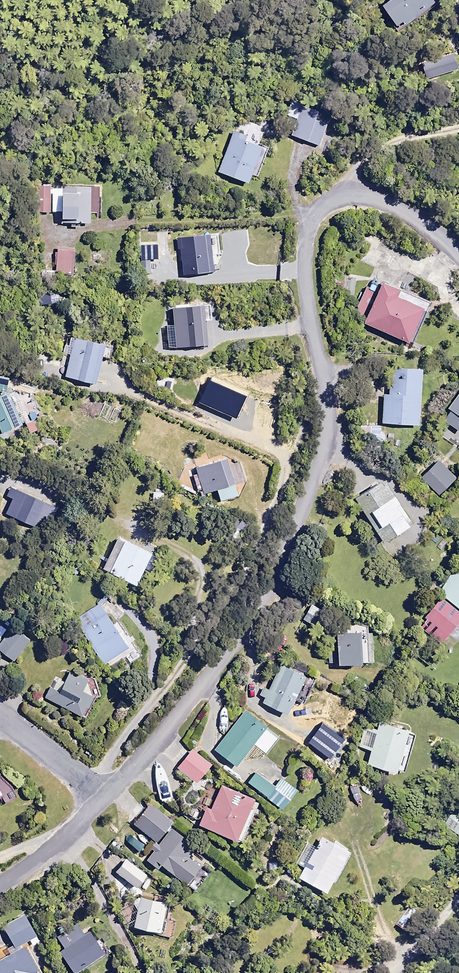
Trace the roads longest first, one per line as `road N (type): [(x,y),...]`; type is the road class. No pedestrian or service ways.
road 1 (unclassified): [(458,255),(414,214),(373,195),(349,192),(319,209),(305,283),(326,390),(319,463),(254,606),(173,722),(105,797)]
road 2 (track): [(458,128),(377,146),(356,165),(349,192)]
road 3 (unclassified): [(105,797),(0,884)]
road 4 (residential): [(0,717),(105,797)]

